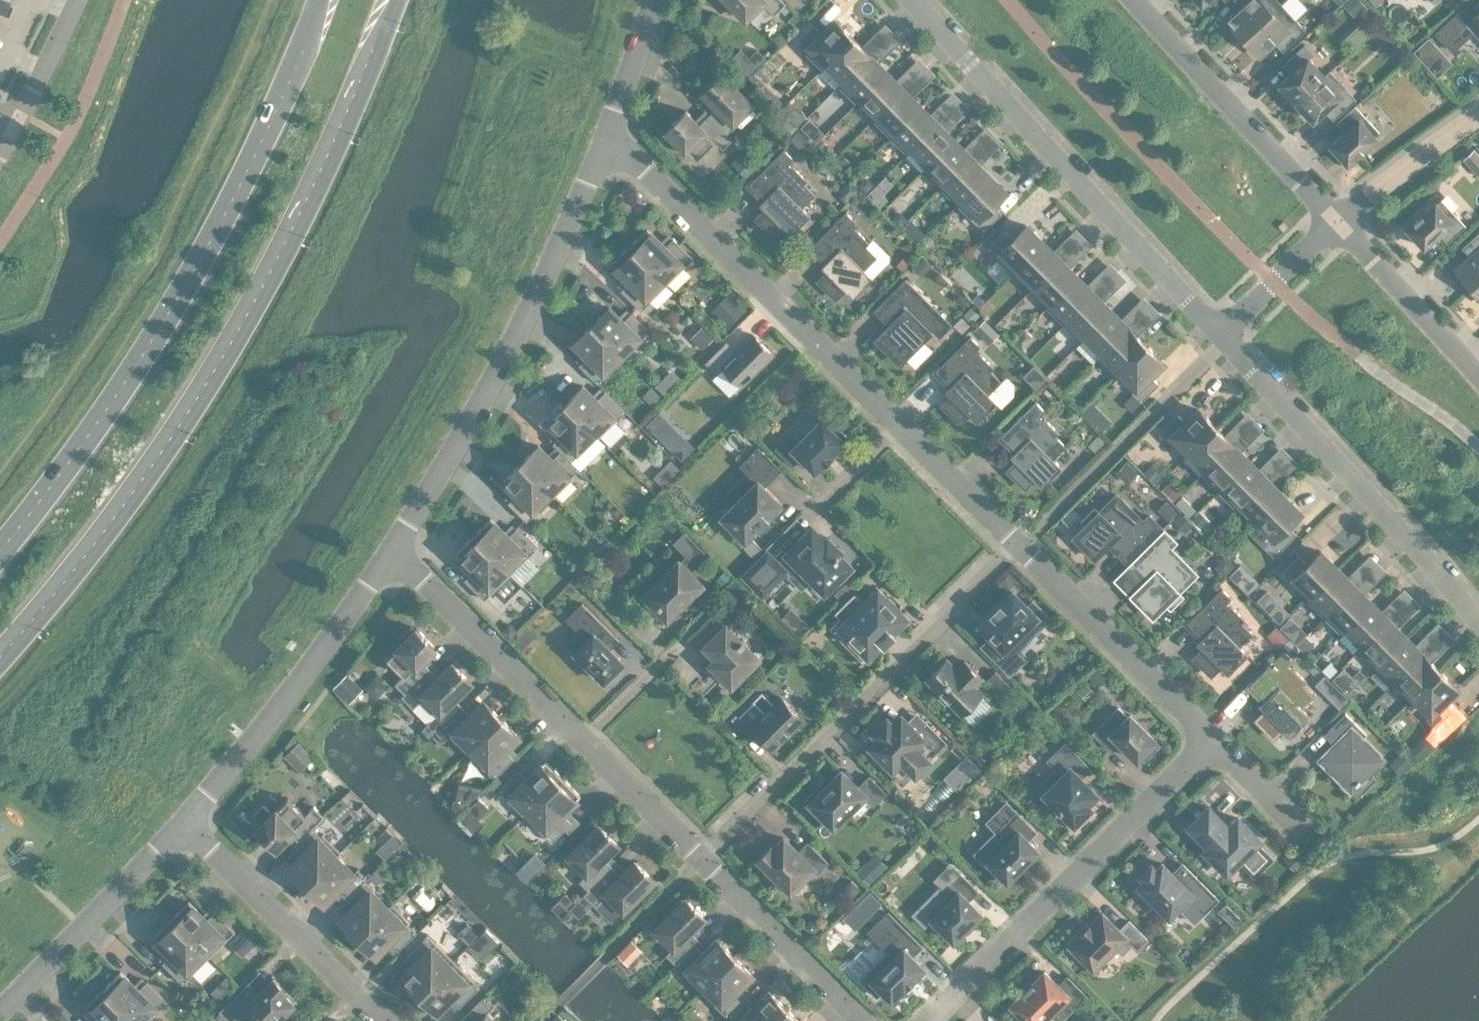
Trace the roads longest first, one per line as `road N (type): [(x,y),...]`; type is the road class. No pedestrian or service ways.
road 1 (primary): [(0,652),(67,579),(249,317),(345,127),(393,0)]
road 2 (primary): [(323,0),(180,296),(0,551)]
road 3 (residential): [(1019,546),(648,174),(602,147)]
road 4 (residential): [(602,147),(503,358),(387,556)]
road 5 (residential): [(1220,334),(910,0)]
road 6 (residential): [(1019,546),(707,860)]
road 7 (residential): [(707,860),(414,572),(387,556)]
road 8 (residential): [(930,1020),(1212,740)]
road 9 (residential): [(1478,622),(1220,334)]
road 10 (residential): [(387,556),(304,674),(182,823)]
road 11 (residential): [(1132,0),(1337,223)]
road 12 (residential): [(381,1020),(182,823)]
road 13 (residential): [(1212,740),(1019,546)]
road 14 (residential): [(182,823),(0,1013)]
road 15 (residential): [(861,1020),(707,860)]
road 16 (residential): [(1337,223),(1478,378)]
road 17 (residential): [(1337,223),(1478,115)]
road 18 (residential): [(1220,334),(1337,223)]
road 19 (residential): [(653,0),(602,147)]
road 20 (residential): [(18,123),(77,0)]
road 21 (residential): [(1307,835),(1212,740)]

